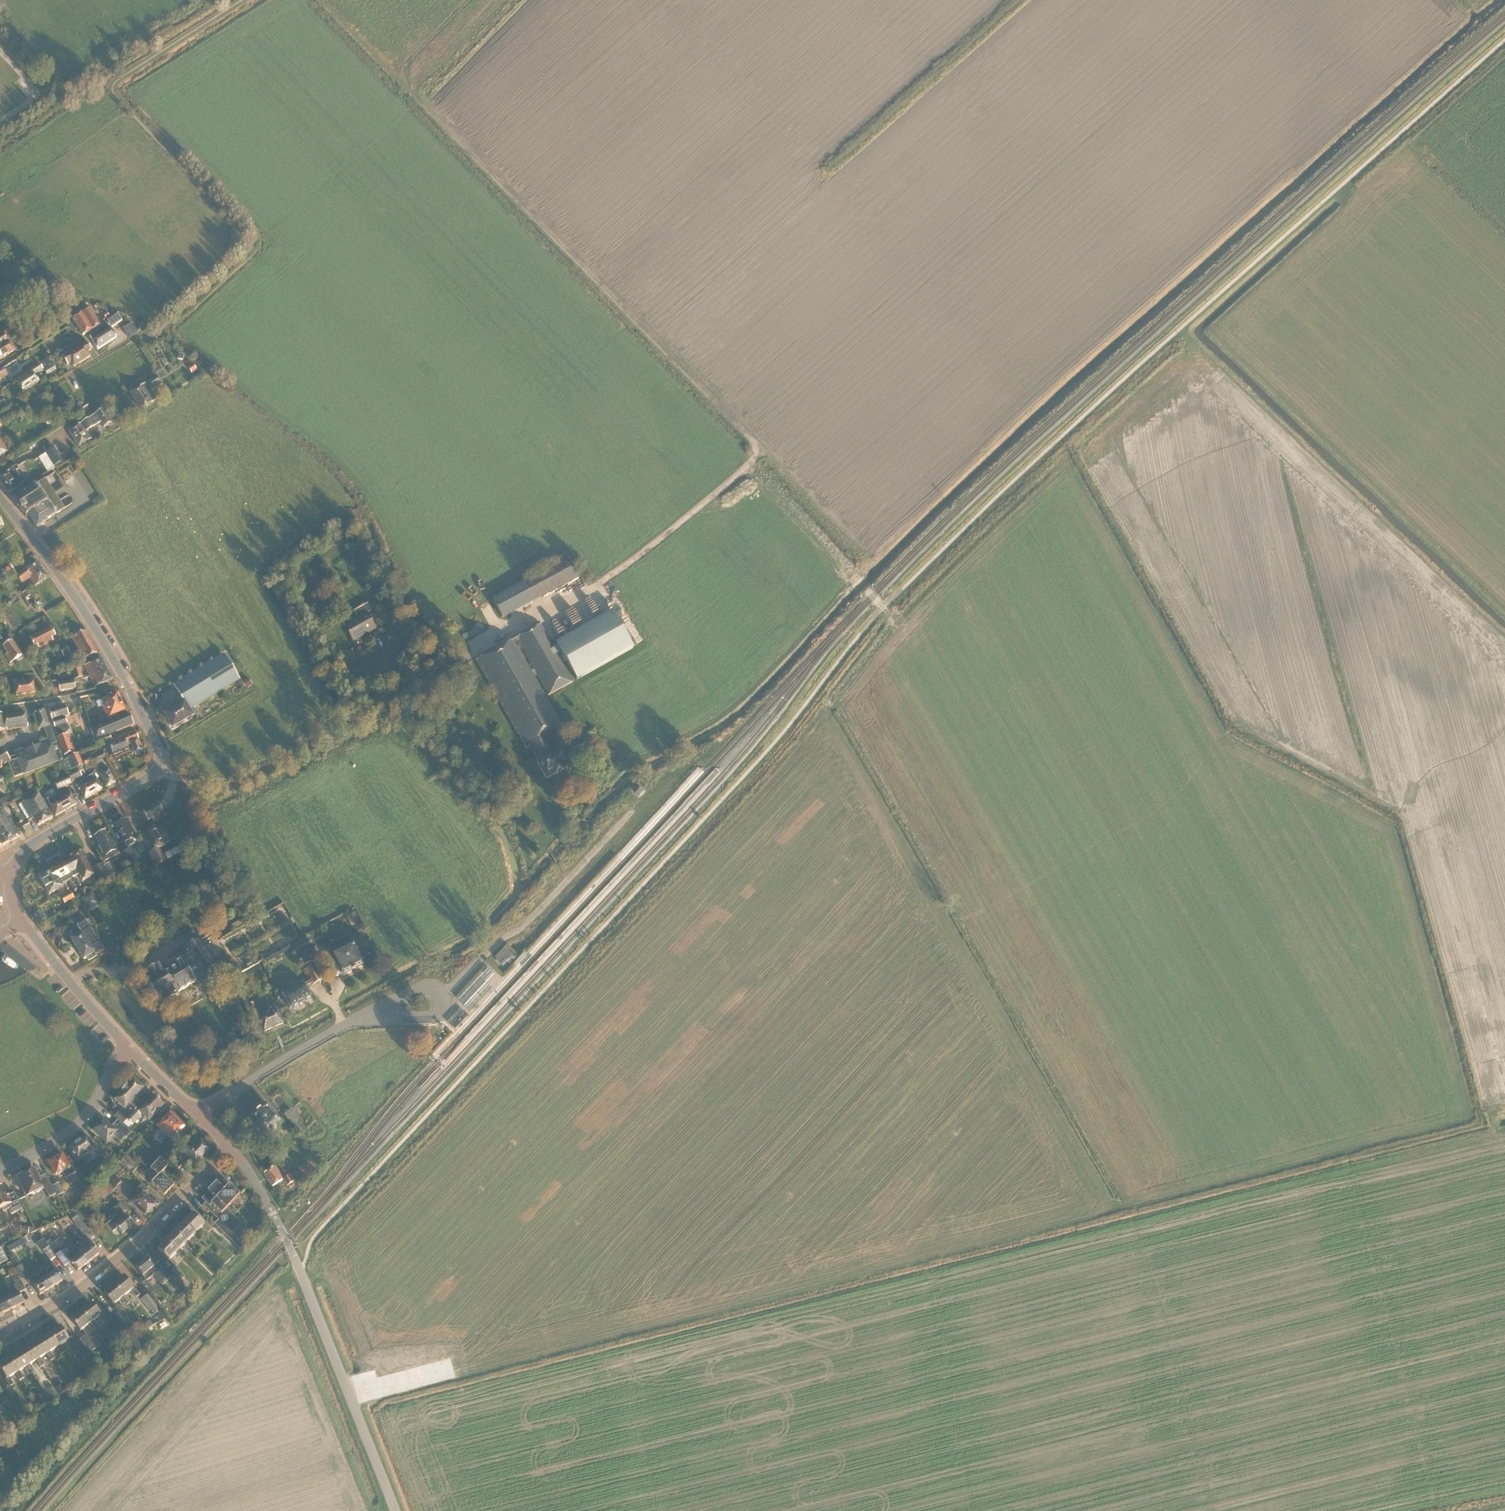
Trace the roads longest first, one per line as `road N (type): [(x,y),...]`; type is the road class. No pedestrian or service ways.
road 1 (track): [(578,596),(760,453),(409,92)]
road 2 (unclassified): [(13,877),(35,842),(162,762),(116,662),(0,497)]
road 3 (unclassified): [(396,1510),(288,1241),(232,1147)]
road 4 (residential): [(0,1330),(78,1290),(232,1147)]
road 5 (residential): [(195,1114),(353,1019)]
road 6 (residential): [(0,1170),(79,1123),(125,1046)]
road 7 (residential): [(0,419),(146,330)]
road 8 (unclassified): [(125,1046),(23,922)]
road 9 (residential): [(353,1019),(442,1012),(439,988),(419,988)]

